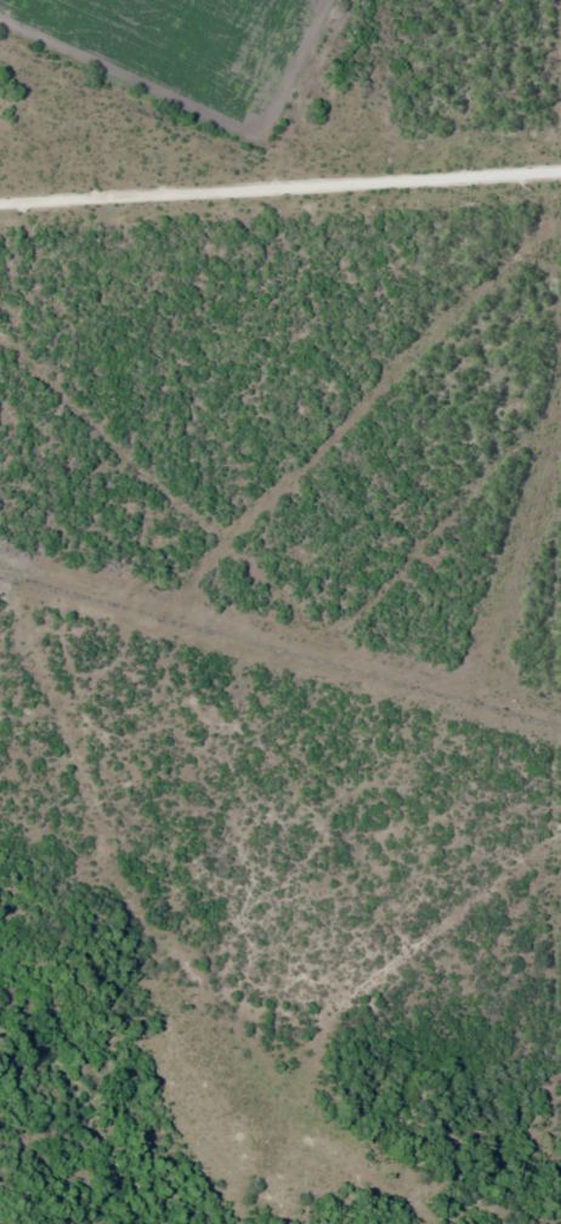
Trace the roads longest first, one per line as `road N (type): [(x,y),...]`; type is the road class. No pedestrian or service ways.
road 1 (track): [(560,190),(0,223)]

